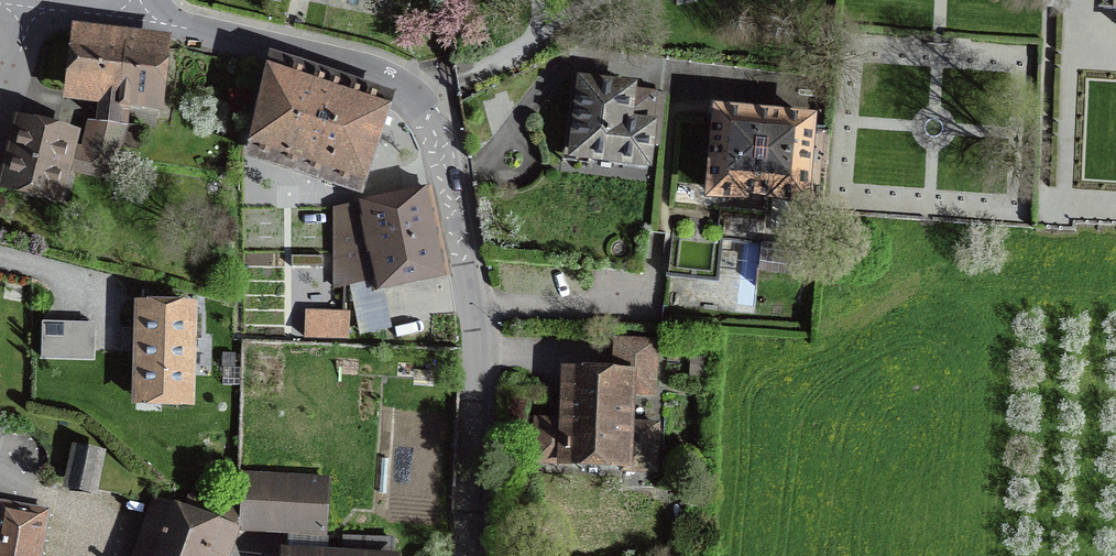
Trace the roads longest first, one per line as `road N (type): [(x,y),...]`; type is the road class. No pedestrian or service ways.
road 1 (residential): [(126,19),(365,74),(409,96),(431,124),(475,333),(469,555)]

